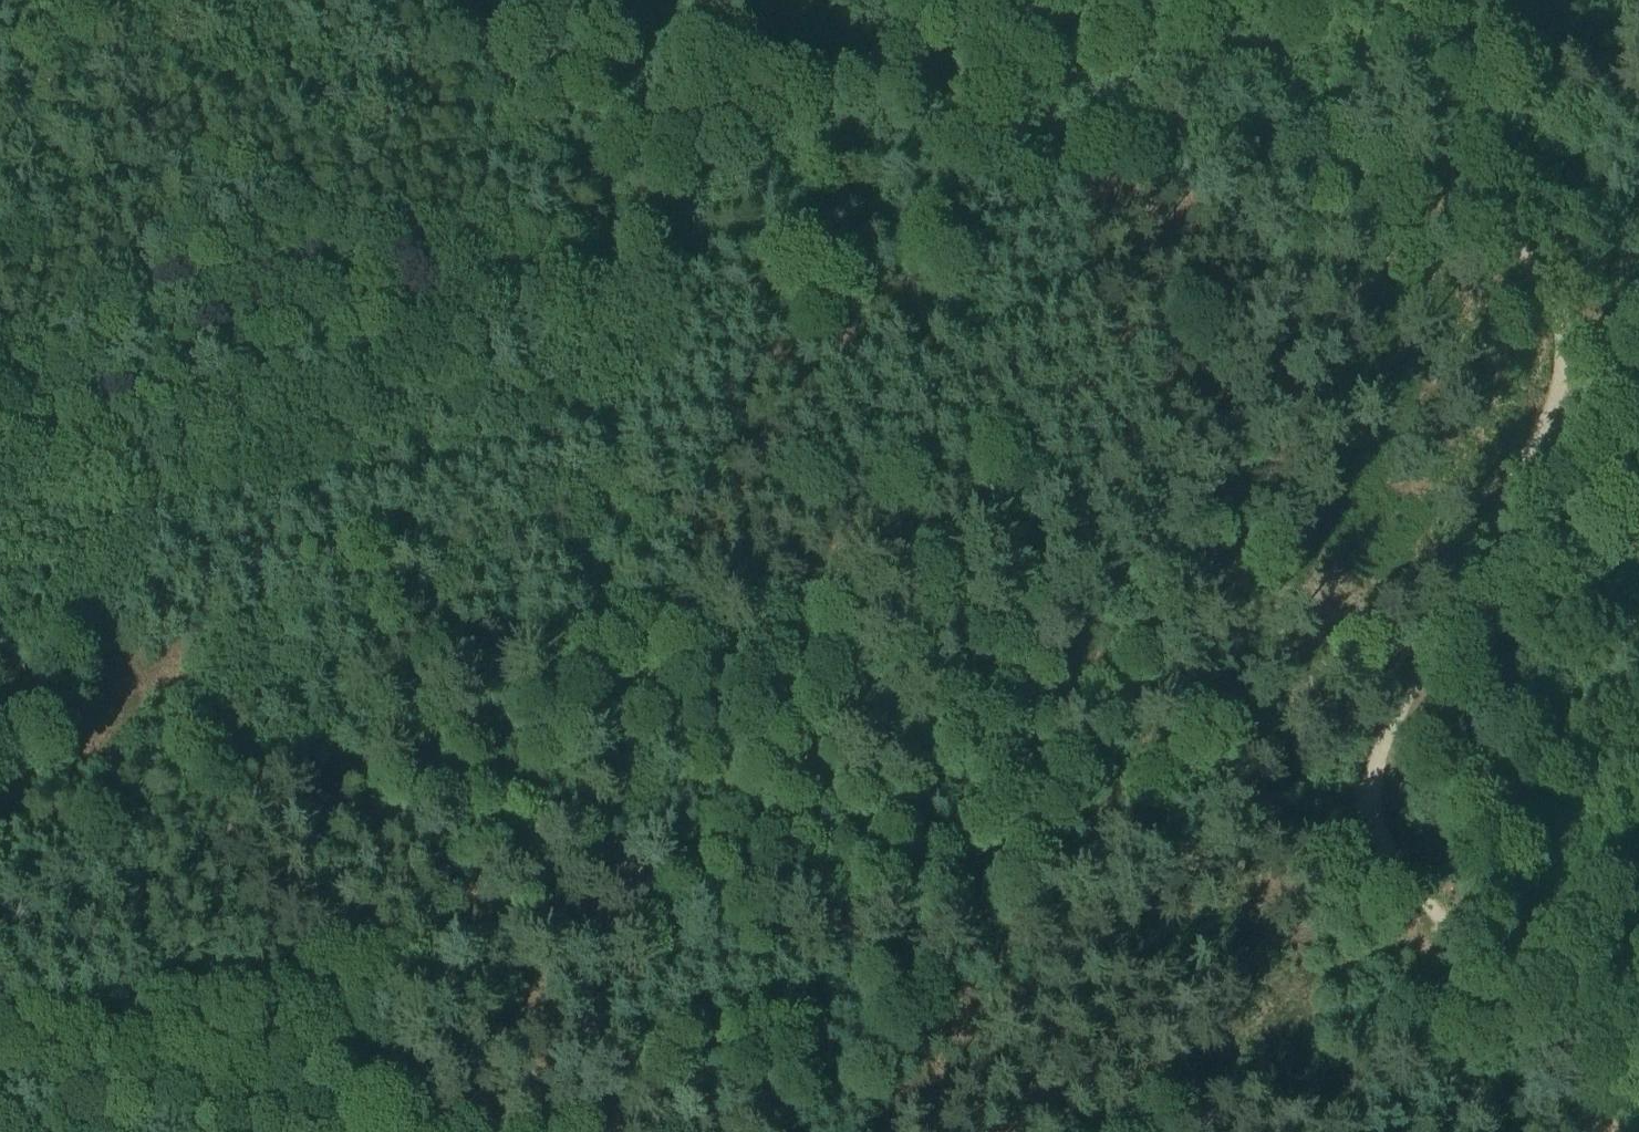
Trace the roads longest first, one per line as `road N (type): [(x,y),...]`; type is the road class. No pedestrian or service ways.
road 1 (track): [(0,532),(111,466),(213,426),(1070,117),(1338,30),(1351,16)]
road 2 (track): [(1344,0),(1388,84),(1545,279),(1562,311),(1570,356),(1555,405),(1376,749),(1366,800),(1374,832),(1601,1131)]

